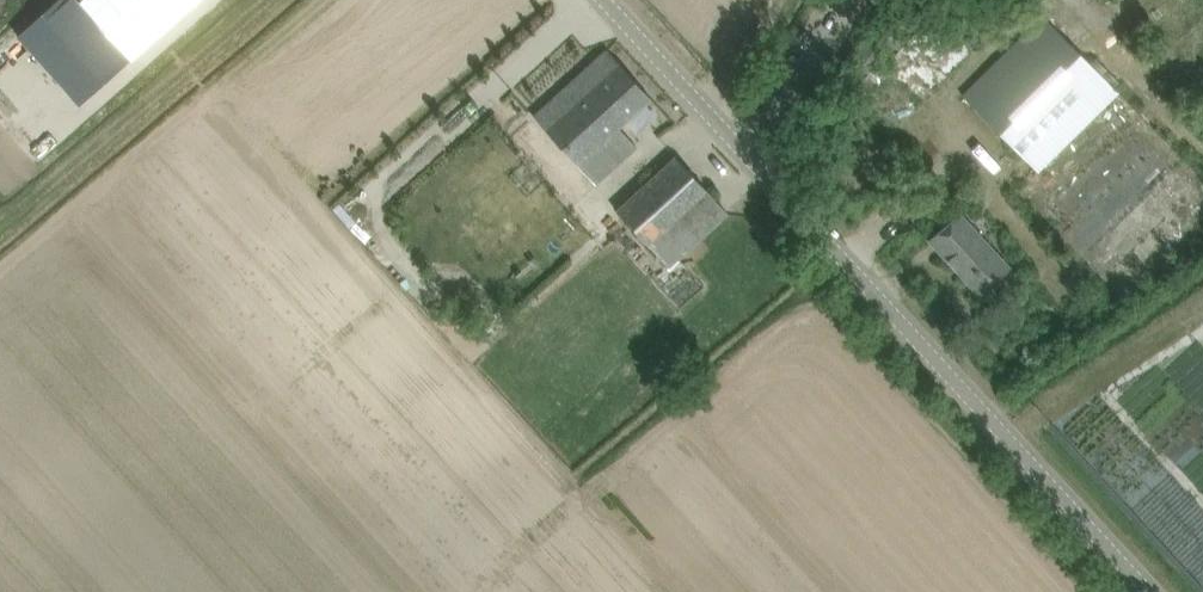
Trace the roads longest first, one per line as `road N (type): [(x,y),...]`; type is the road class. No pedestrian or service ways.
road 1 (tertiary): [(1164,591),(627,0)]

